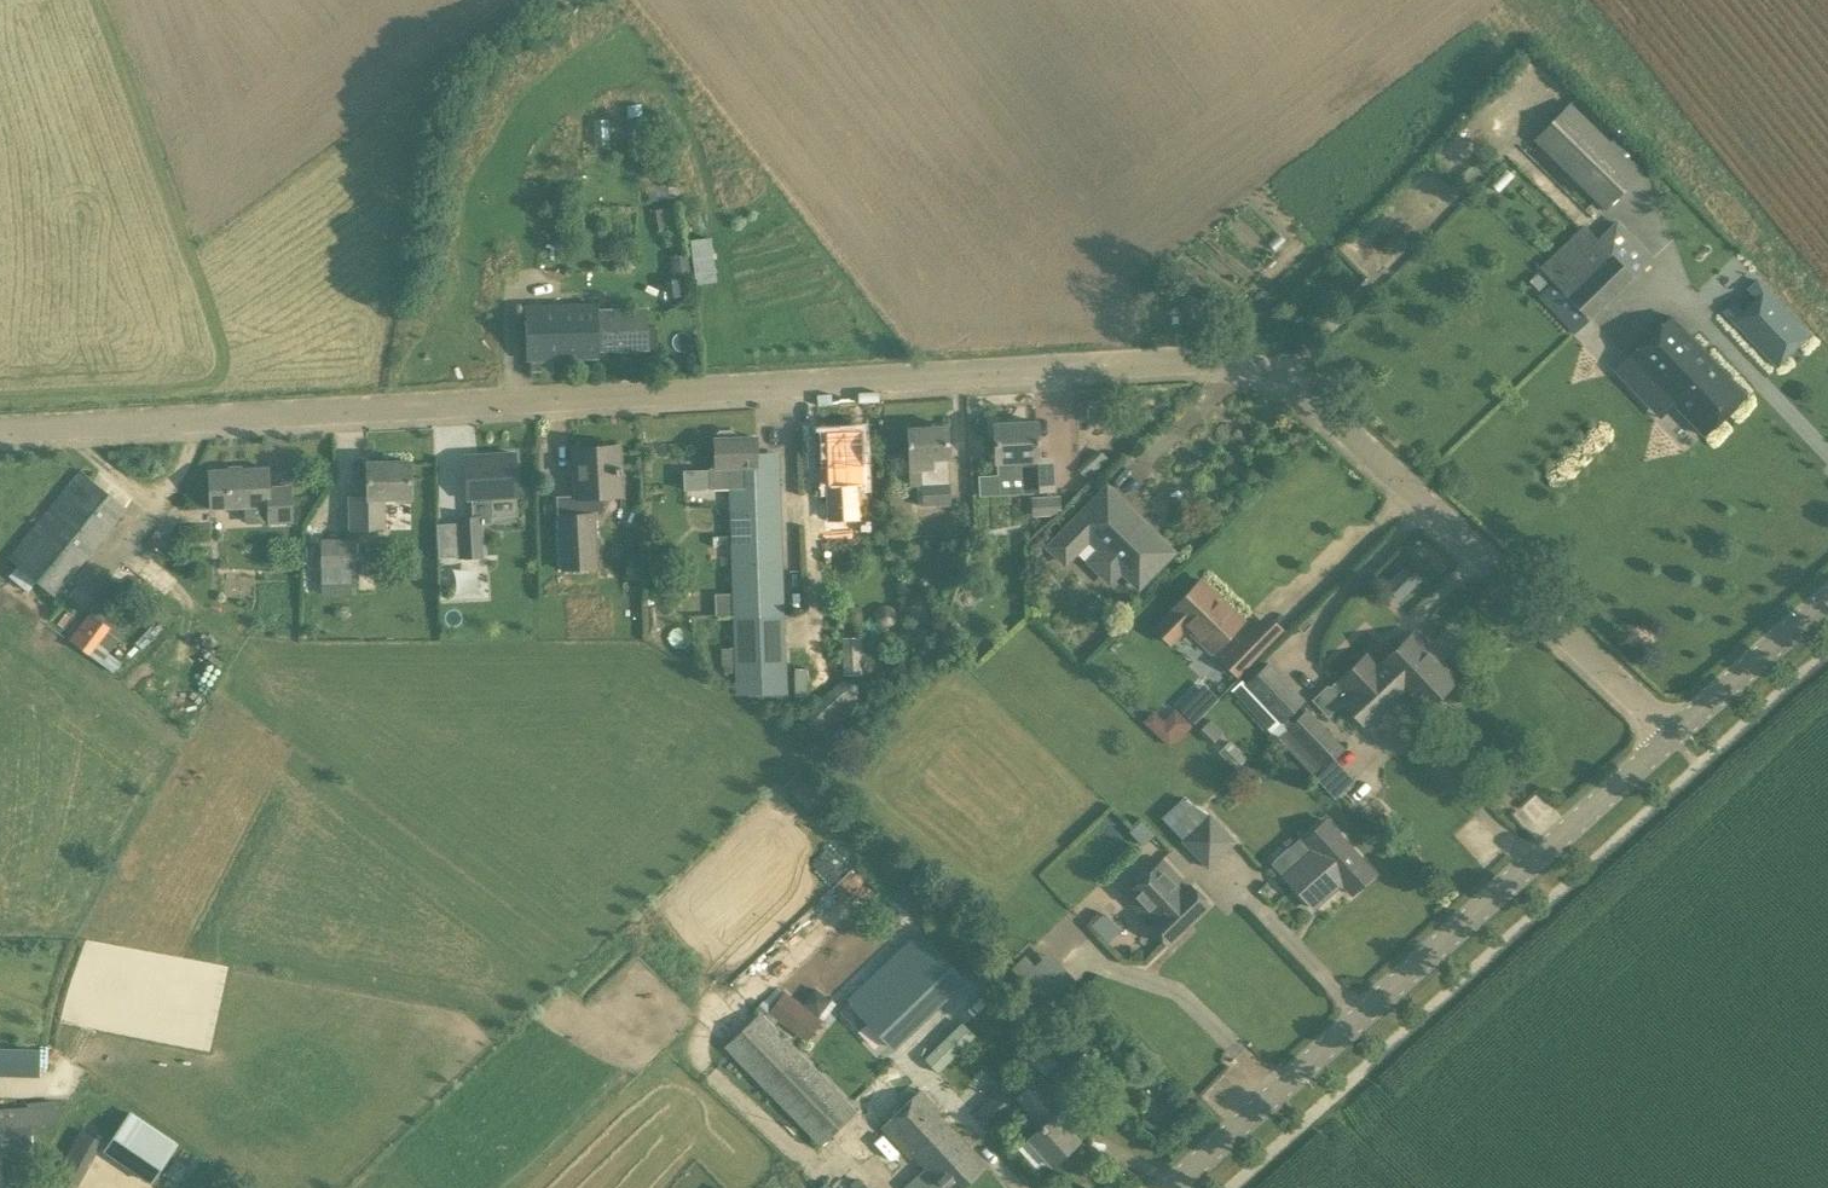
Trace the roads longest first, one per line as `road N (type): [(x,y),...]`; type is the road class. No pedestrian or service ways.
road 1 (unclassified): [(1669,739),(1346,429),(1284,379),(1255,366),(1159,361),(0,432)]
road 2 (tertiary): [(1171,1187),(1669,739)]
road 3 (tertiary): [(1669,739),(1827,601)]

